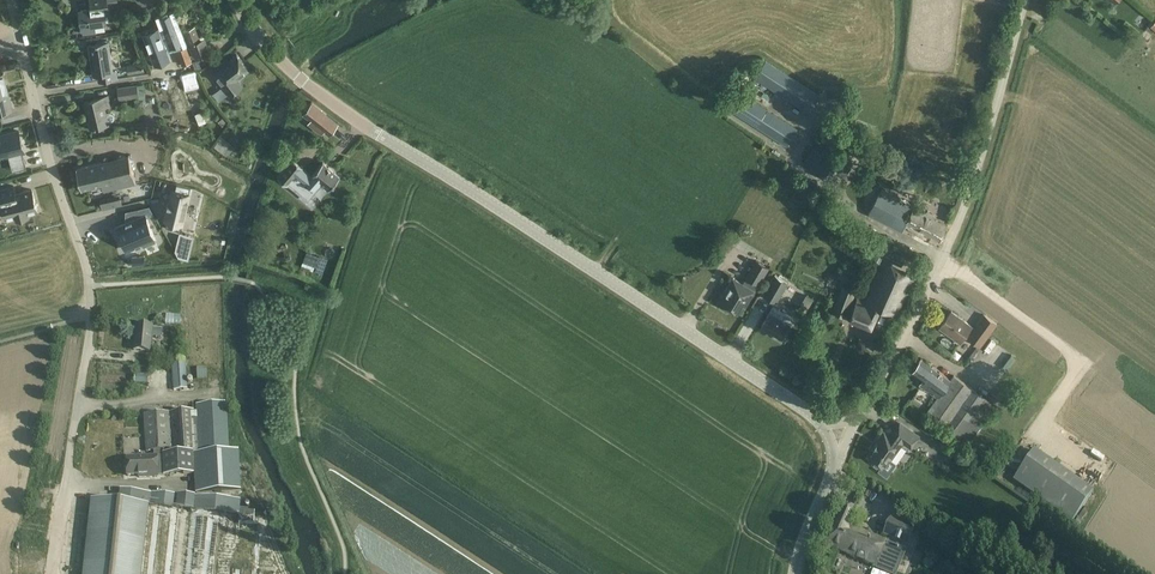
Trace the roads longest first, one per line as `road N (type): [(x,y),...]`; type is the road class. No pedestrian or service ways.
road 1 (tertiary): [(818,421),(307,85),(267,50),(235,0)]
road 2 (residential): [(65,486),(90,286),(48,156),(11,0)]
road 3 (unclassified): [(852,424),(962,224),(1027,0)]

